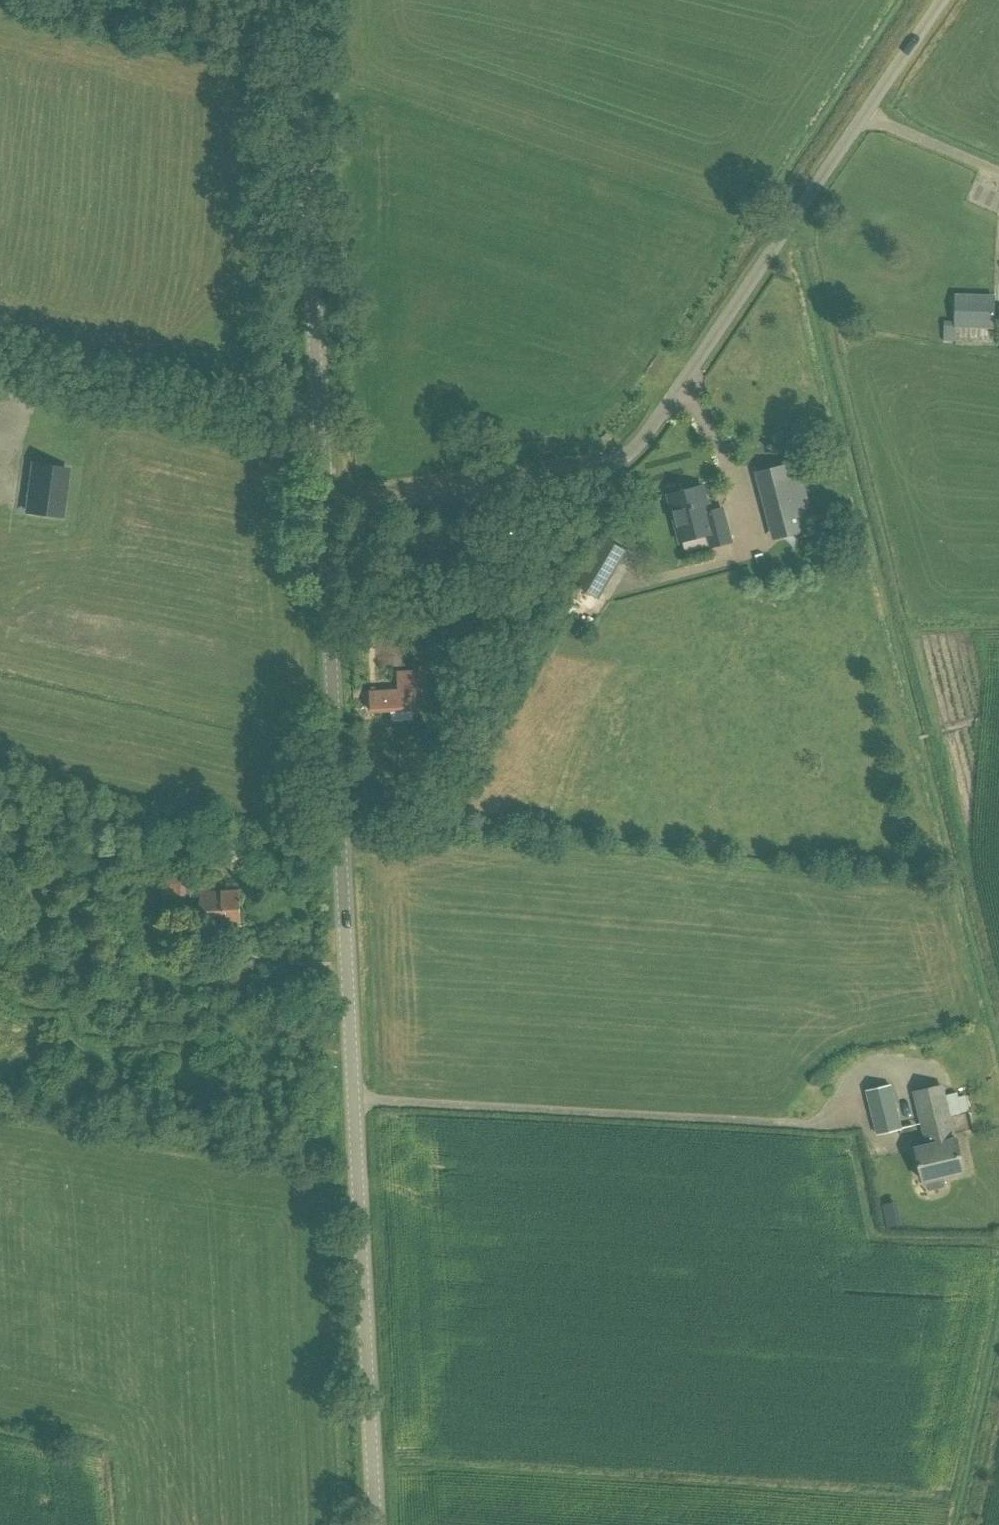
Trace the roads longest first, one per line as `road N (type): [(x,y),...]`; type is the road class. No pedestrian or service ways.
road 1 (tertiary): [(375,1524),(327,518)]
road 2 (unclassified): [(327,518),(576,484),(616,470),(642,443),(940,0)]
road 3 (tertiary): [(327,518),(301,0)]

